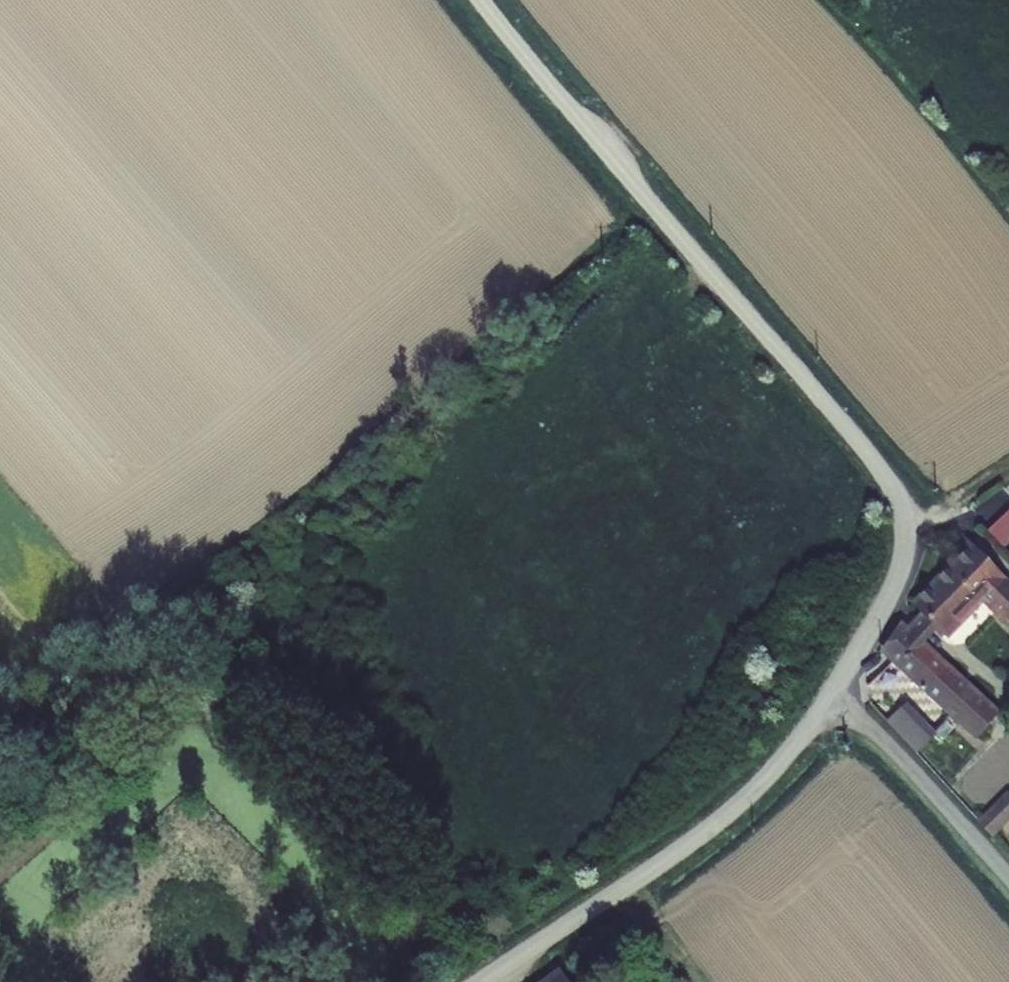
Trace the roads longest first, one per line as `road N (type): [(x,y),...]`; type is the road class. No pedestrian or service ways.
road 1 (unclassified): [(481,0),(867,453),(900,499),(910,528),(879,618),(768,774),(682,846),(481,981)]
road 2 (track): [(834,690),(1008,879)]

